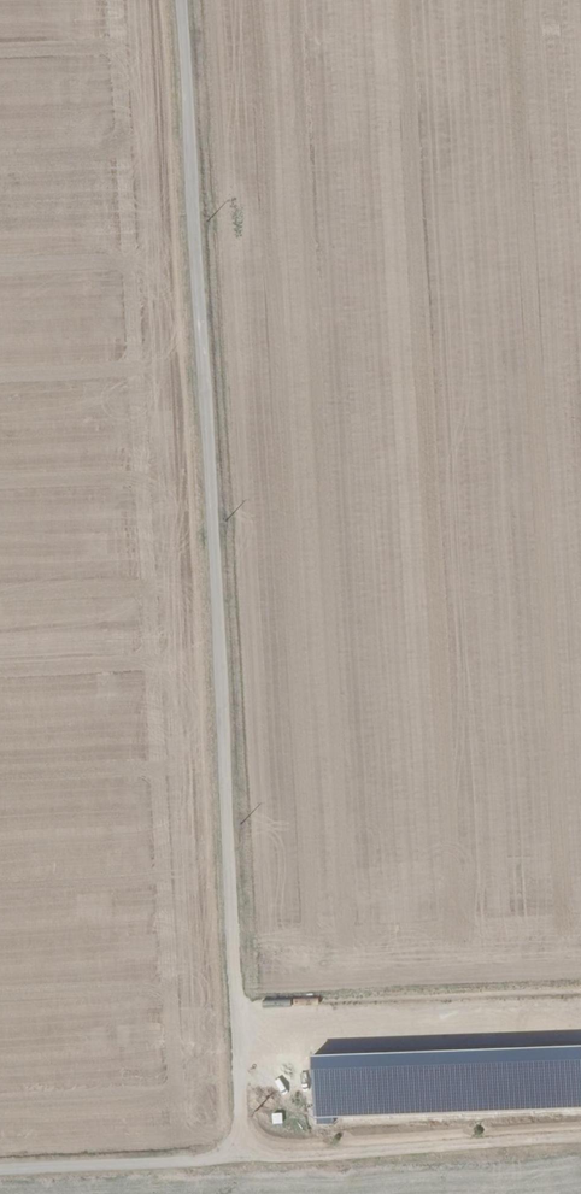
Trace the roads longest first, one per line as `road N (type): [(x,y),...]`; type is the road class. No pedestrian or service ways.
road 1 (track): [(185,0),(247,1166)]
road 2 (track): [(0,1172),(247,1166),(580,1144)]

